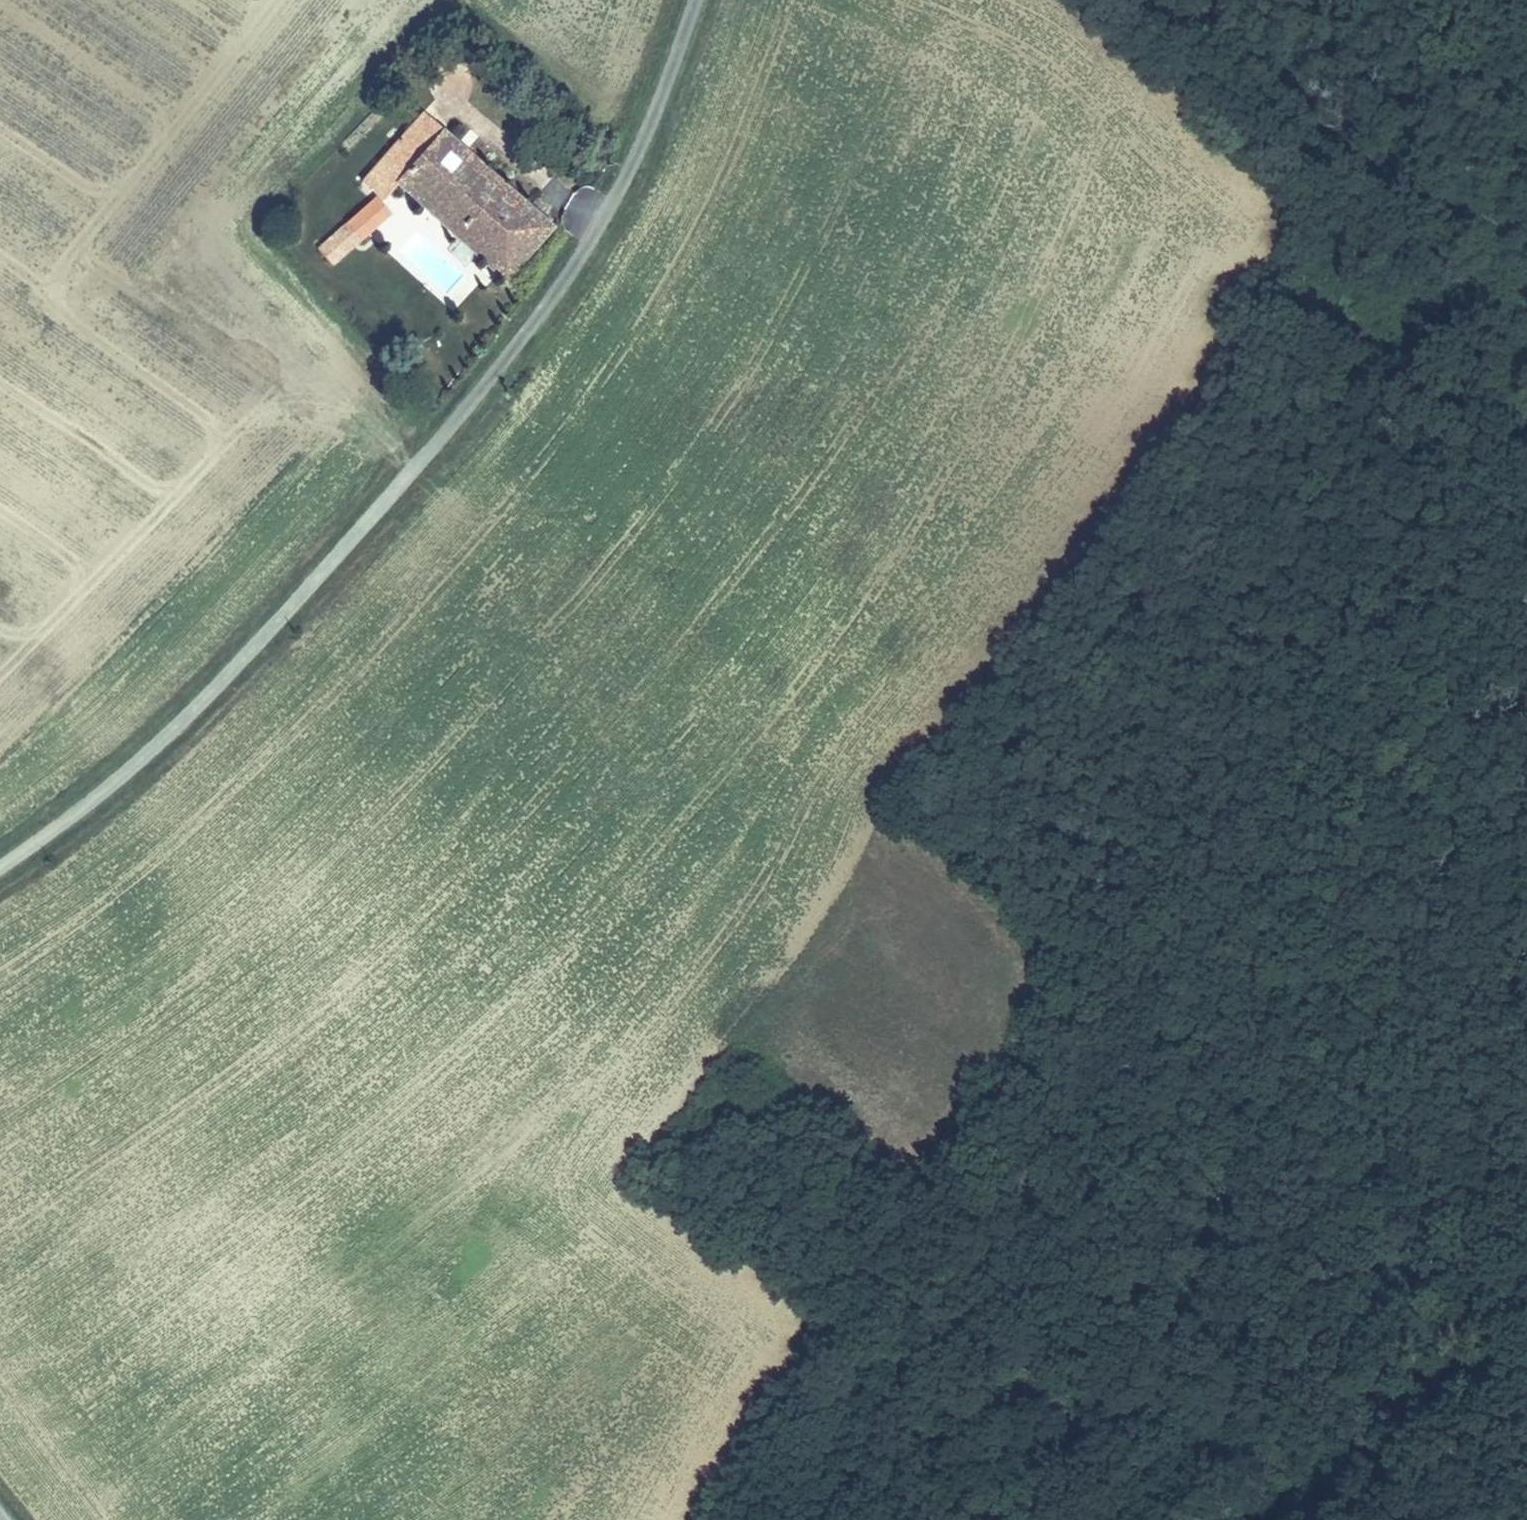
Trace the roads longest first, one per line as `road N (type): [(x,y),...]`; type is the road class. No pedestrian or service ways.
road 1 (unclassified): [(0,847),(70,797),(276,602),(493,367),(671,95),(705,0)]

